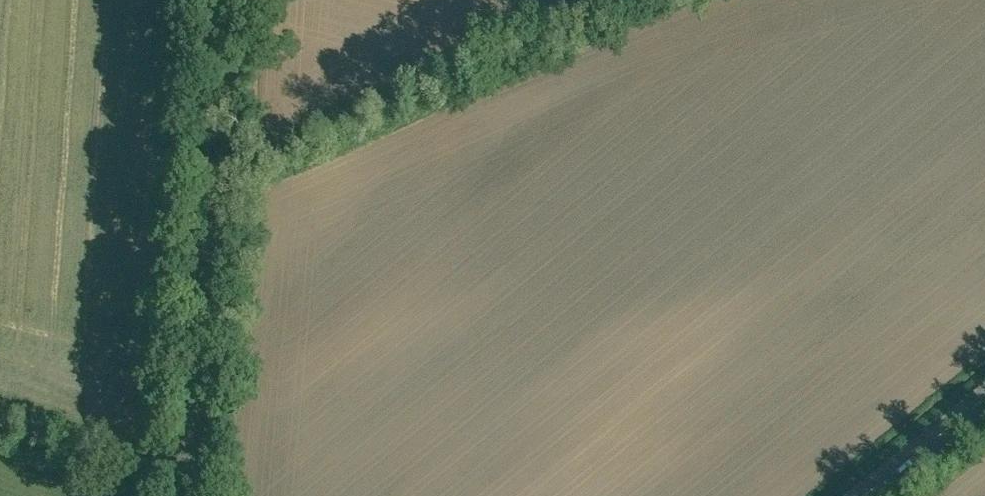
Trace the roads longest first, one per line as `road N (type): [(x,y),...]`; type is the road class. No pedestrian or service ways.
road 1 (unclassified): [(192,495),(230,0)]
road 2 (secondary): [(867,495),(984,401)]

